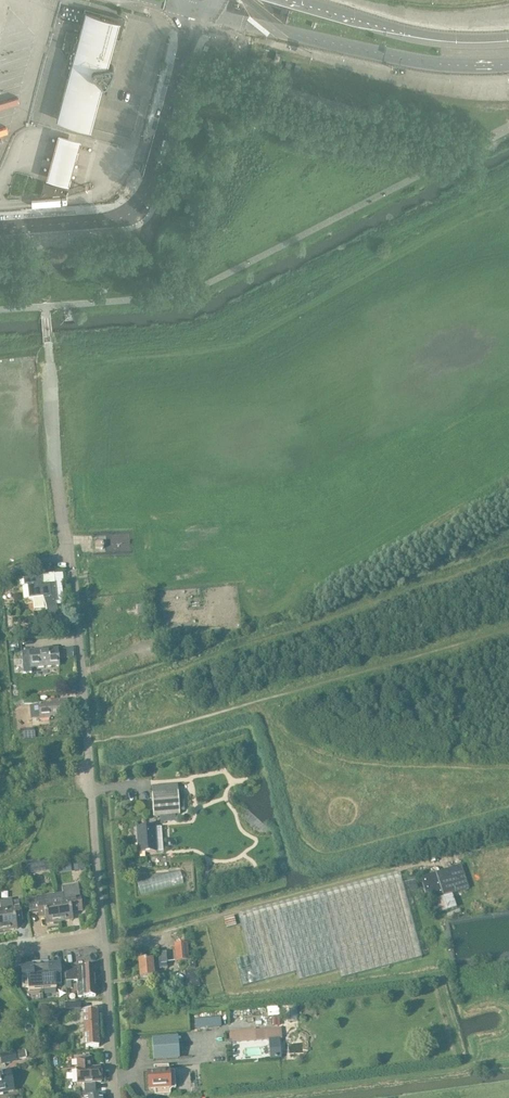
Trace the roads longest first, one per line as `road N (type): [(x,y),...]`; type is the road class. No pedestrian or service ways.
road 1 (unclassified): [(102,938),(50,363)]
road 2 (unclassified): [(198,10),(142,206),(118,220),(0,229)]
road 3 (secondary): [(198,10),(404,59),(508,65)]
road 4 (secondary): [(508,38),(421,35),(284,0)]
road 5 (unclassified): [(113,1097),(102,938)]

